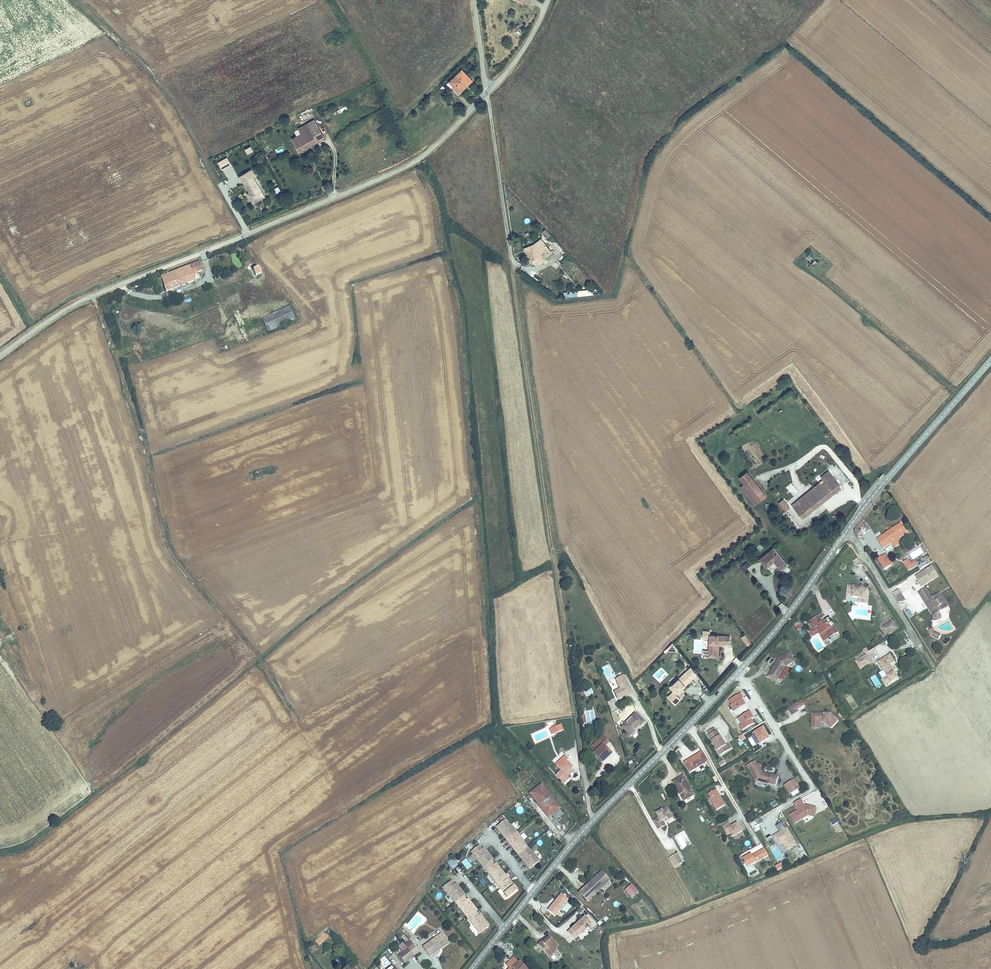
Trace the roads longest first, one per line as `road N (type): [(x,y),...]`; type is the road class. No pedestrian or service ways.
road 1 (tertiary): [(471,968),(574,841),(737,675),(990,358)]
road 2 (track): [(592,821),(512,262)]
road 3 (residential): [(0,355),(94,294),(396,171),(434,146),(488,90)]
road 4 (track): [(295,717),(167,537),(94,294)]
road 5 (track): [(247,234),(159,83),(79,0)]
road 6 (track): [(611,938),(864,842)]

